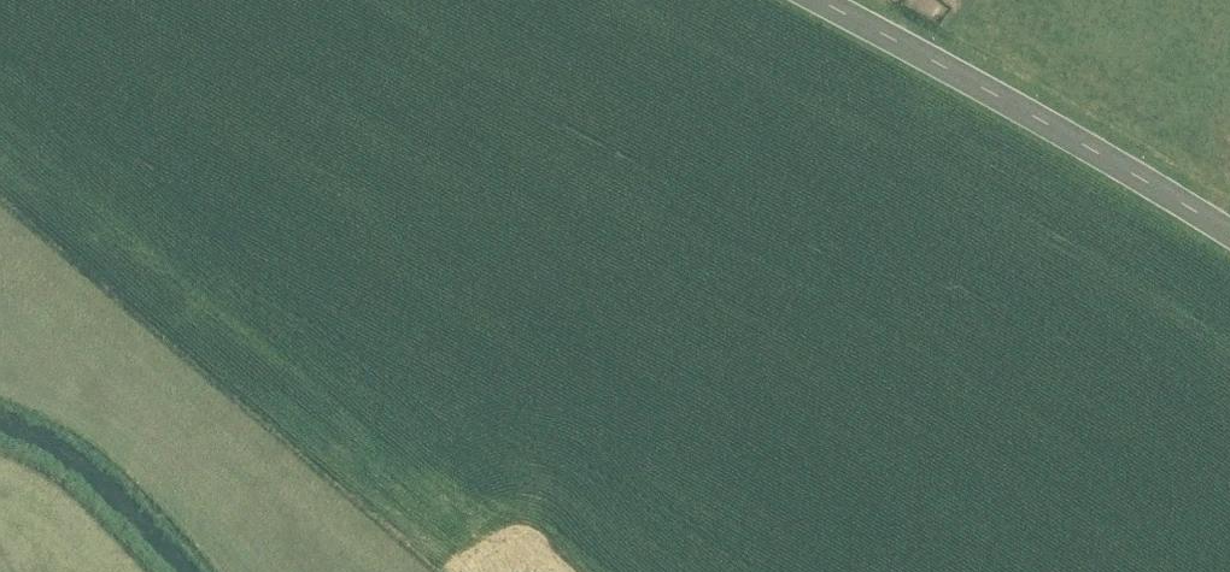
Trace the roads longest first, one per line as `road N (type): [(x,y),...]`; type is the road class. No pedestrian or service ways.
road 1 (tertiary): [(1229,235),(1033,114),(821,0)]

